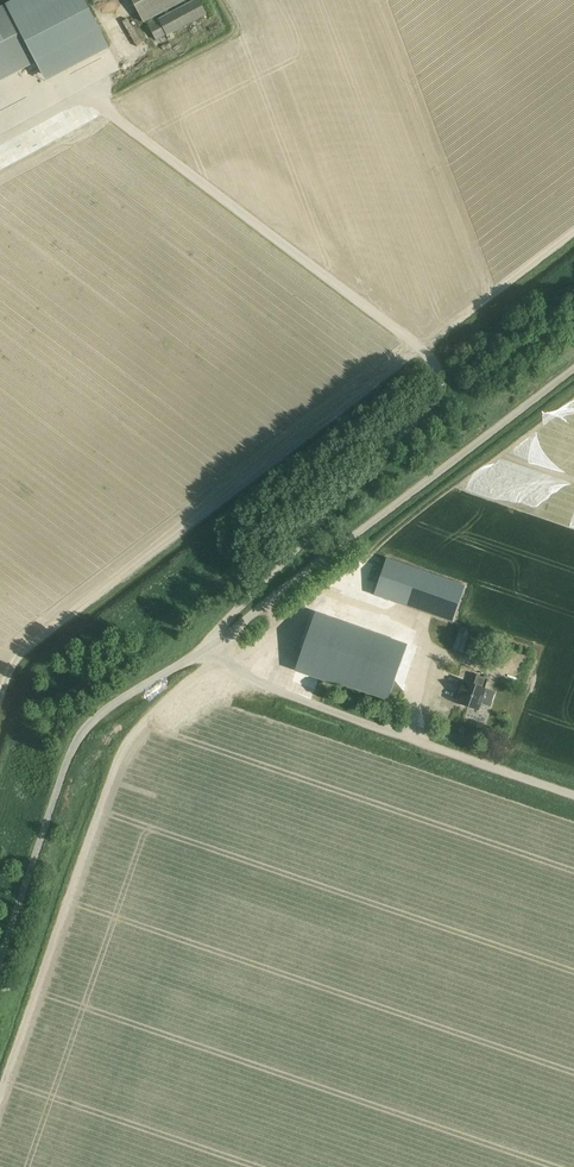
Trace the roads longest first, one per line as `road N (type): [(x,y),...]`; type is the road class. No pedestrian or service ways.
road 1 (unclassified): [(0,957),(65,761),(89,723),(201,651),(573,369)]
road 2 (track): [(216,640),(226,661),(267,687),(573,796)]

